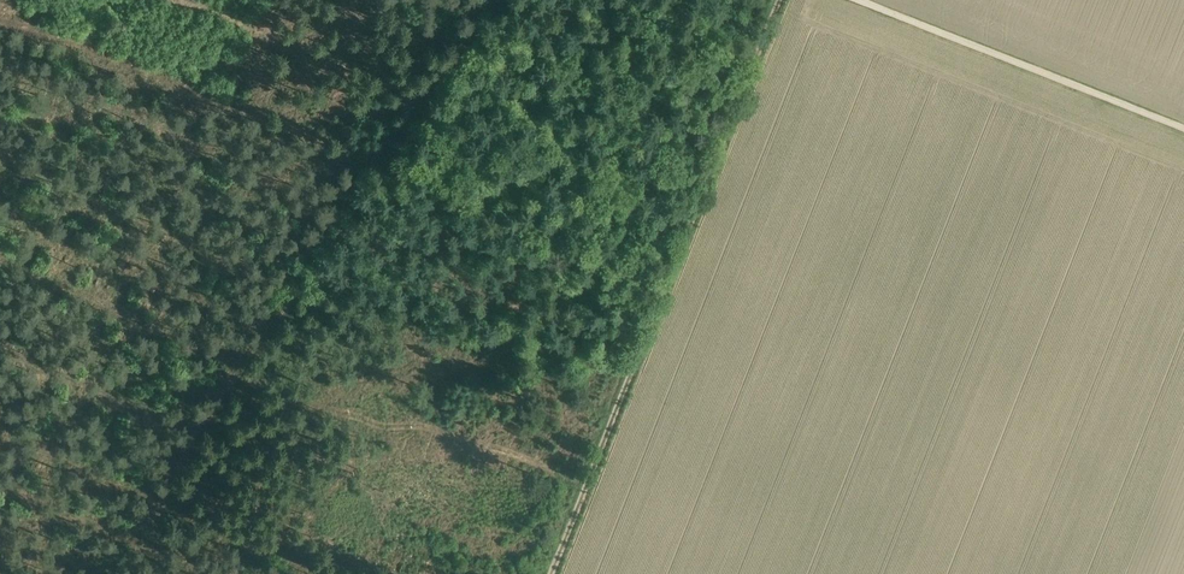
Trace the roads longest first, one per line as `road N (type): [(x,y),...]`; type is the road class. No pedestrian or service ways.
road 1 (track): [(558,573),(792,0)]
road 2 (track): [(1183,129),(858,0)]

